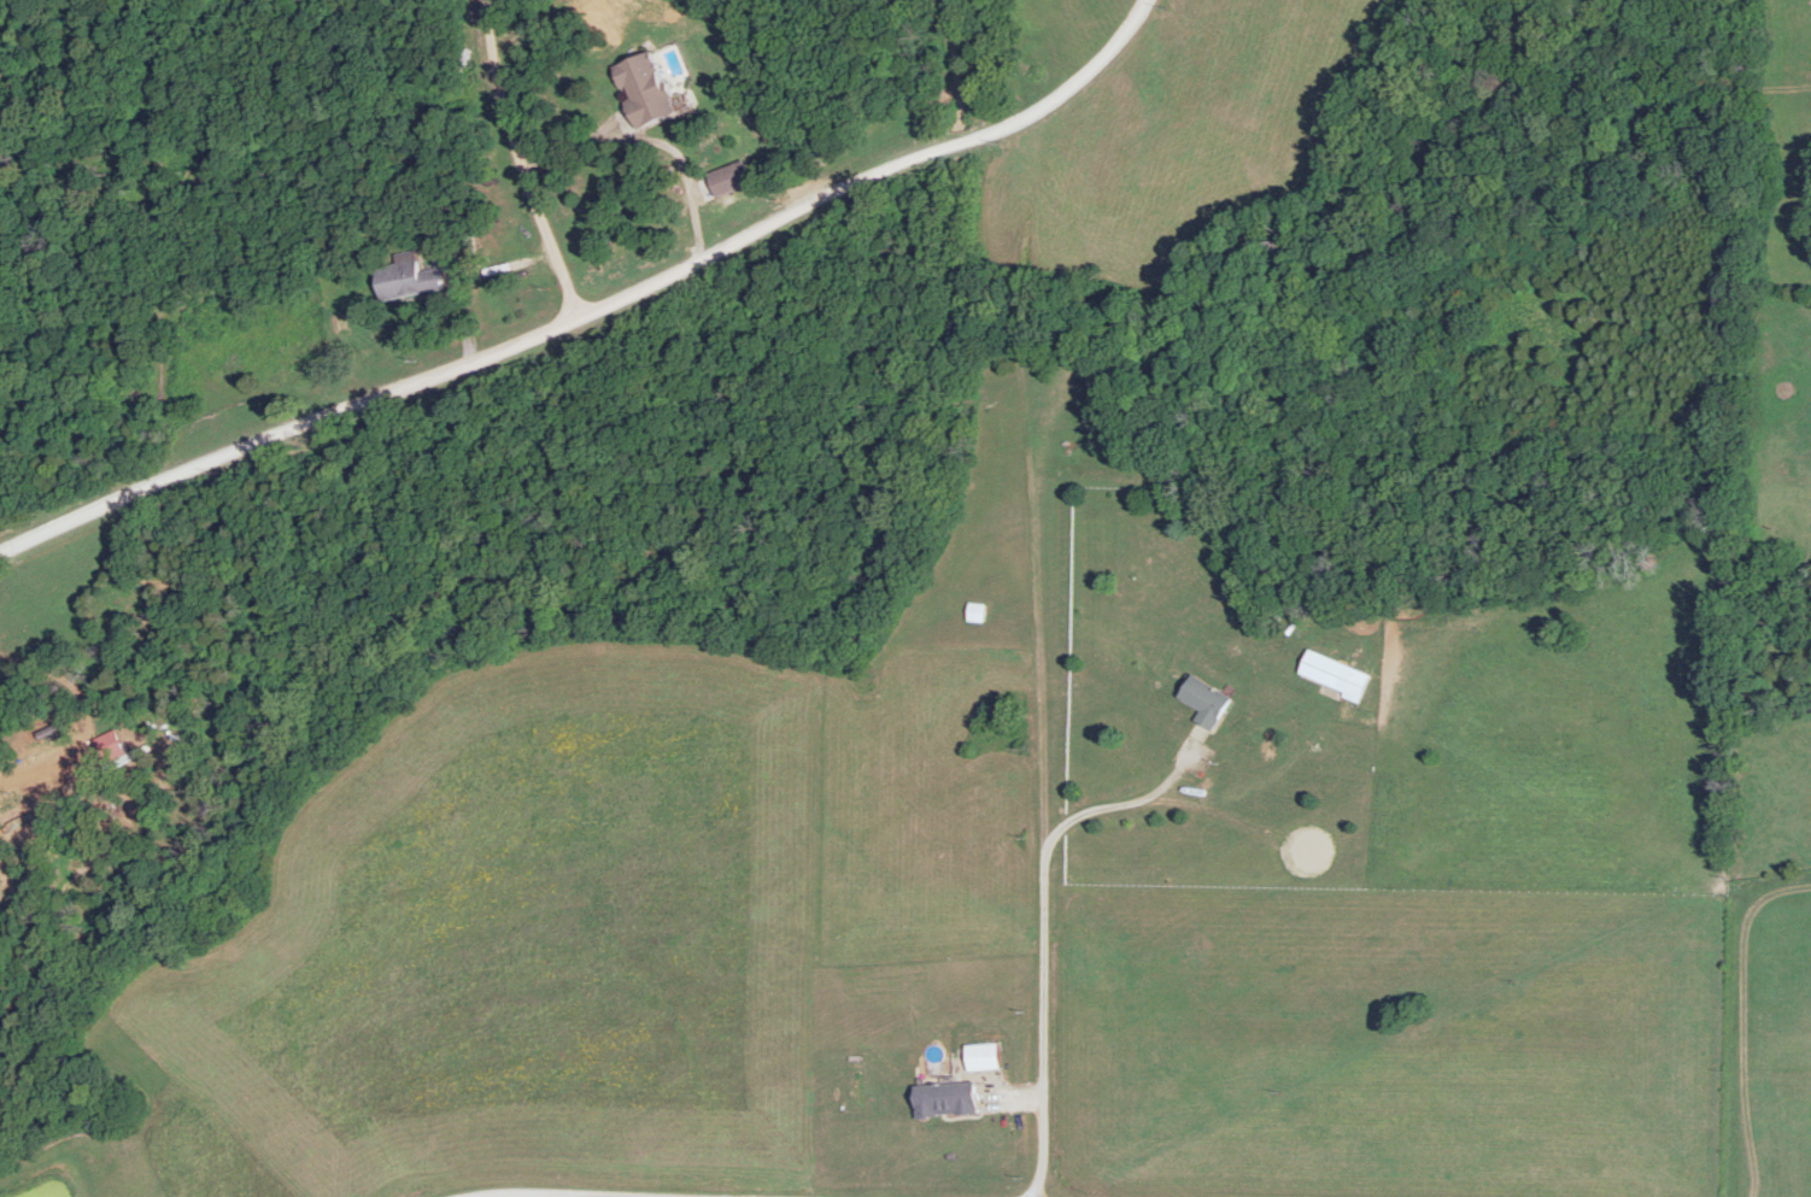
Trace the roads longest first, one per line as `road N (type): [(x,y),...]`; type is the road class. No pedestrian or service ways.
road 1 (residential): [(0,550),(585,309),(826,199),(1039,117),(1124,40),(1144,0)]

